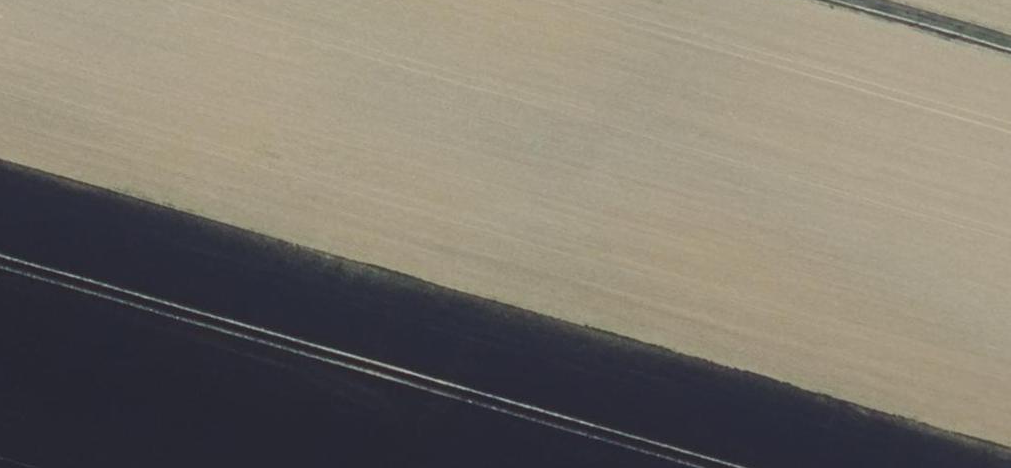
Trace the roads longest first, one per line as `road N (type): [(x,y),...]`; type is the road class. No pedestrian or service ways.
road 1 (track): [(415,379),(0,267)]
road 2 (track): [(838,0),(1010,49)]

